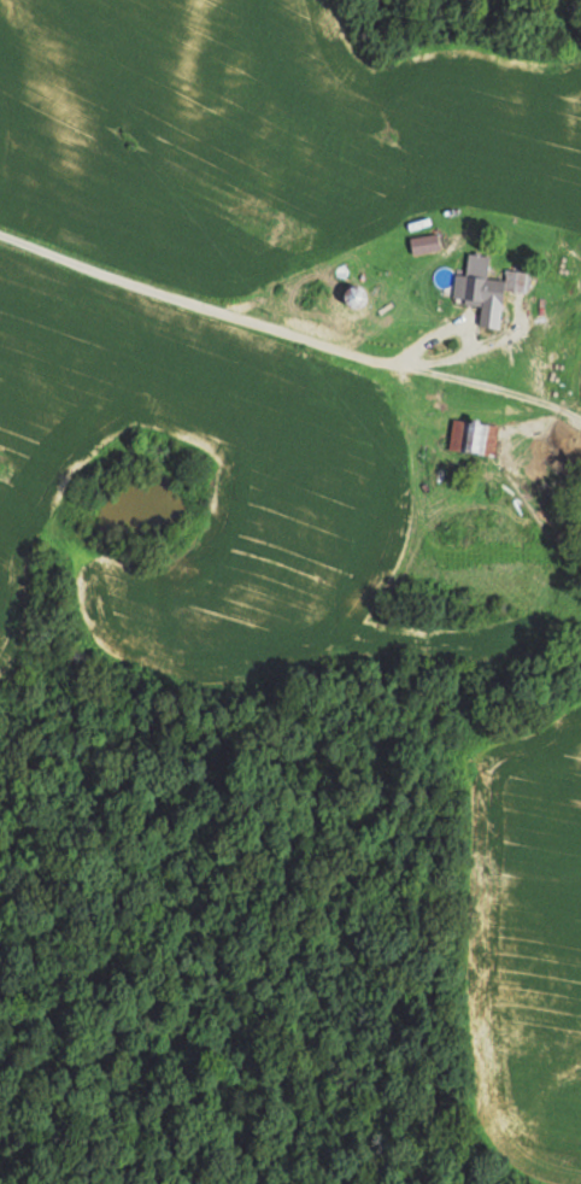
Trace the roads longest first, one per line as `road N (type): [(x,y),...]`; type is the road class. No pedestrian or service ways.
road 1 (residential): [(429,416),(0,279)]

